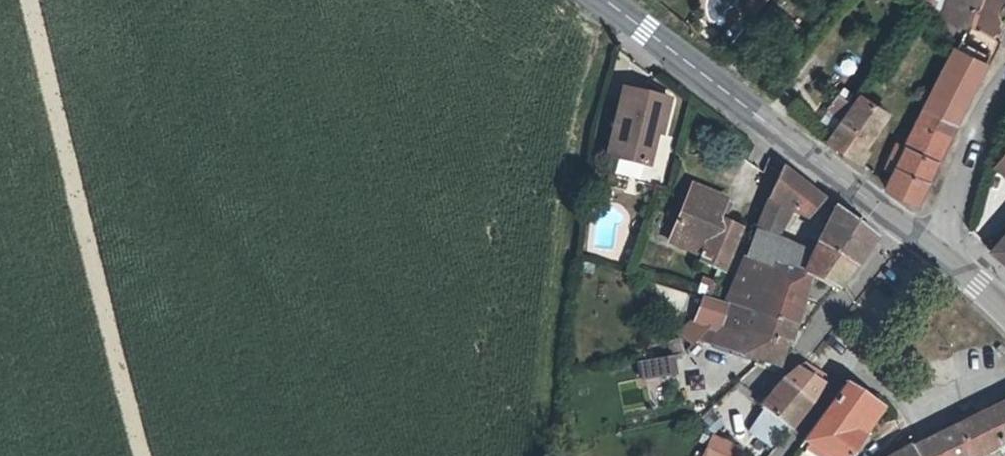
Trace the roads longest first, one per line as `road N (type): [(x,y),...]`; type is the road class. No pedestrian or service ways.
road 1 (tertiary): [(605,0),(939,250)]
road 2 (residential): [(776,455),(850,363),(919,412),(1004,364)]
road 3 (residential): [(939,250),(1004,84)]

